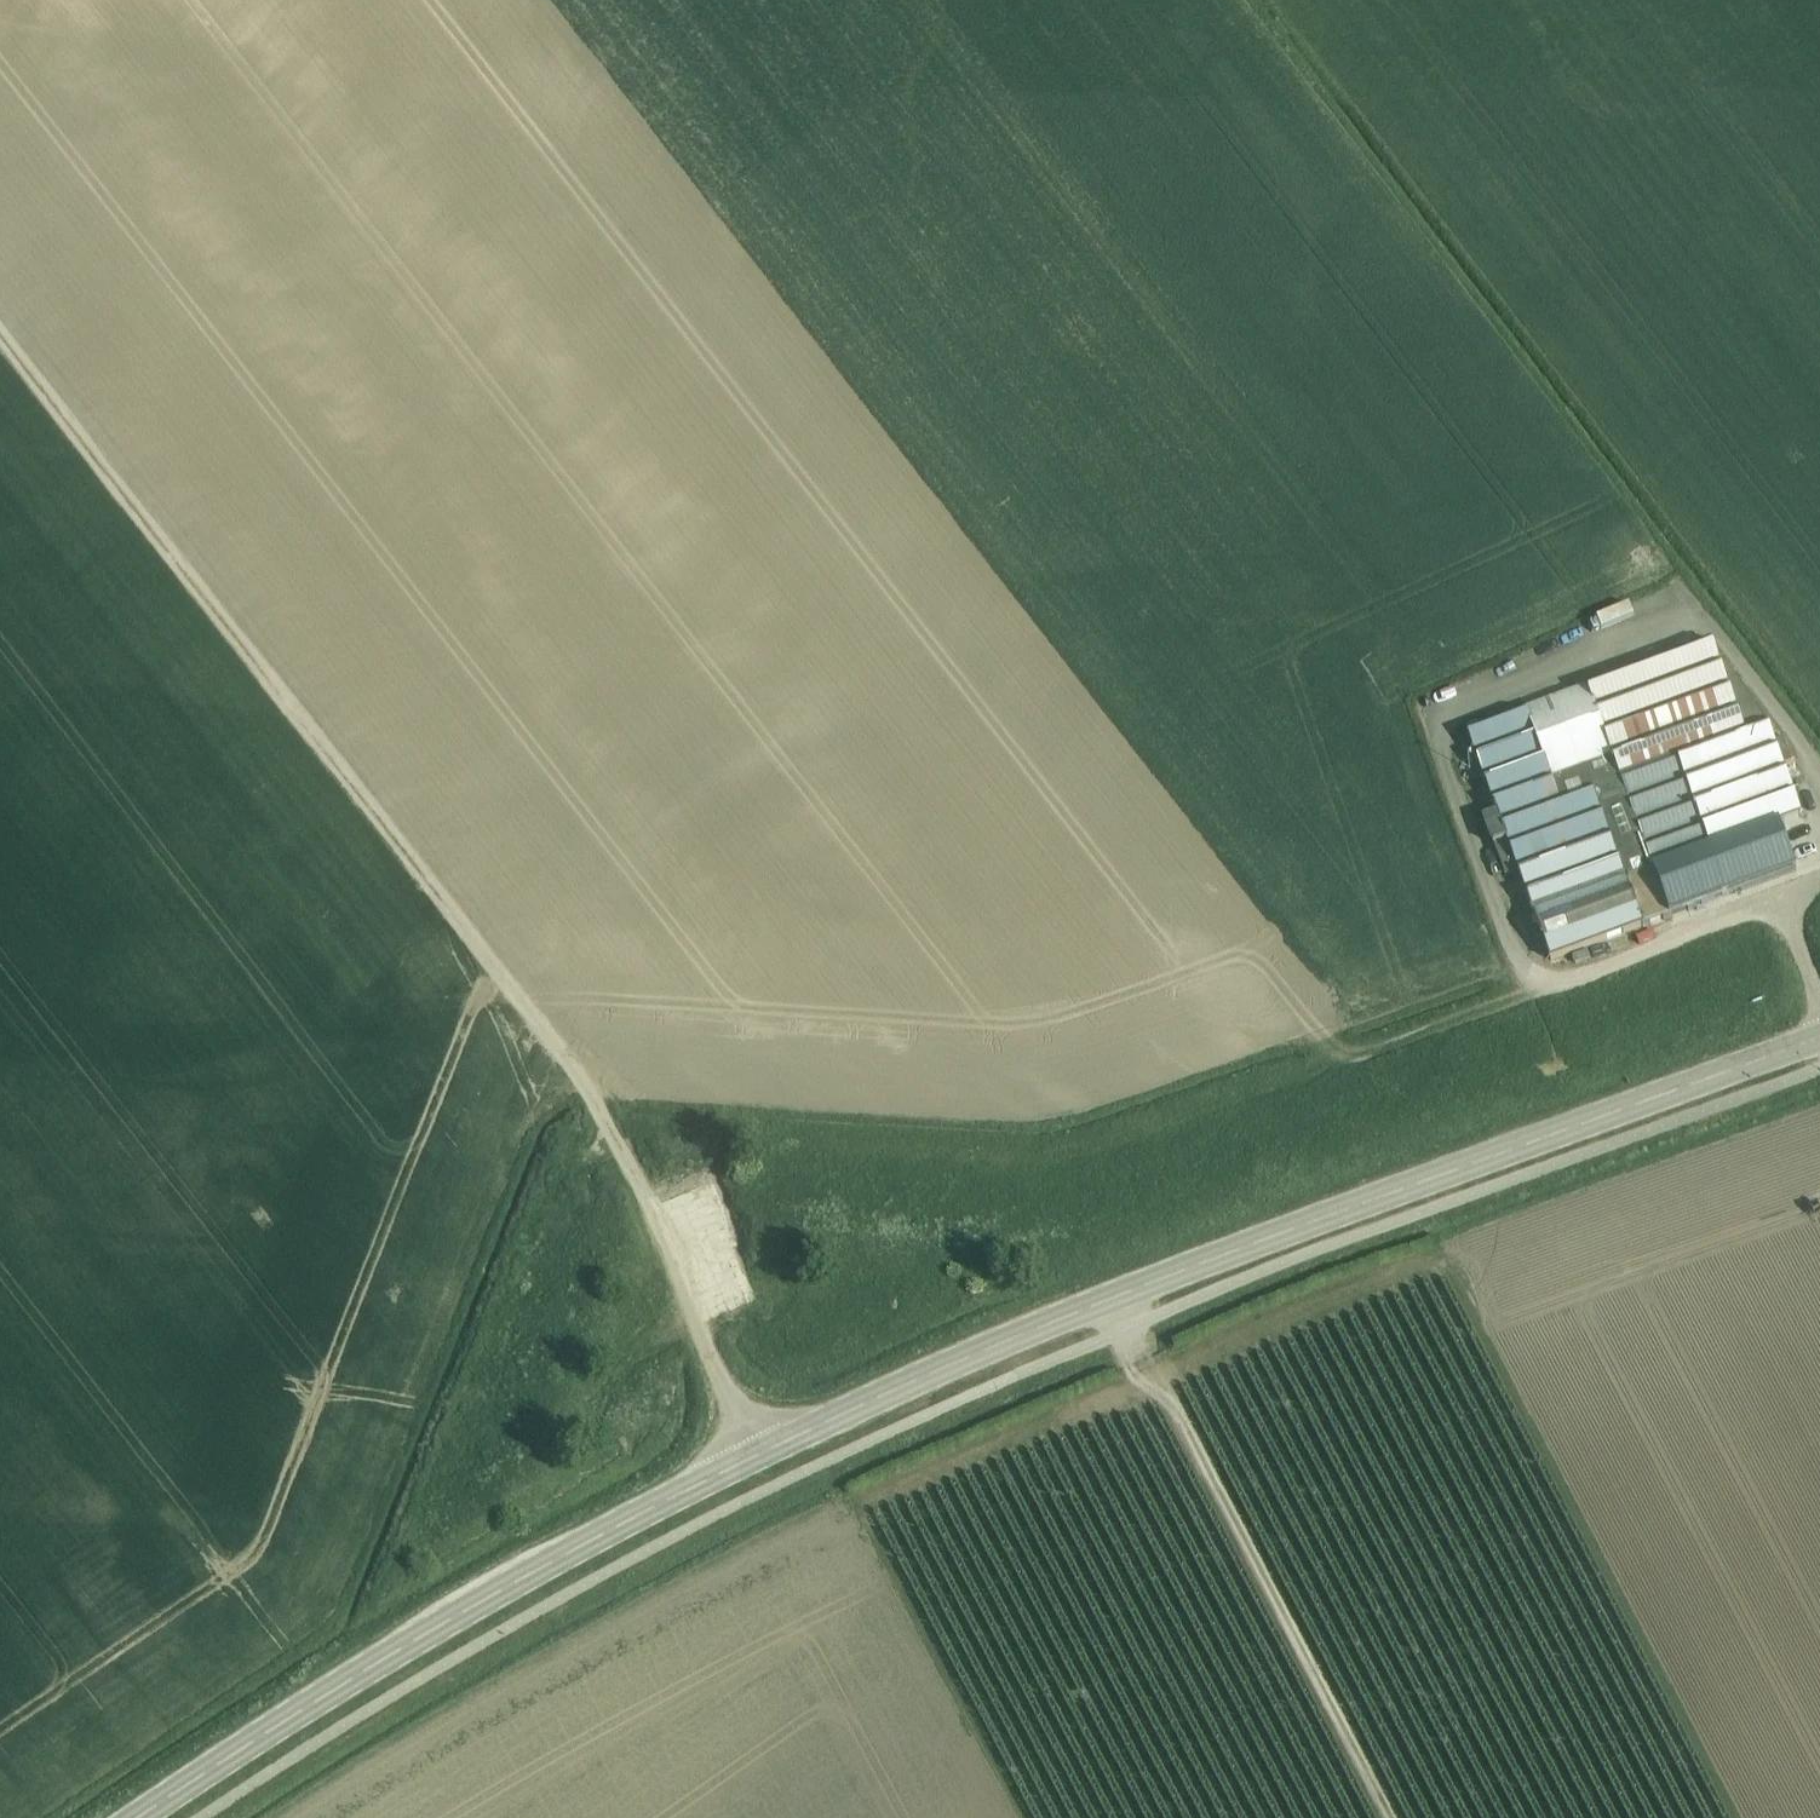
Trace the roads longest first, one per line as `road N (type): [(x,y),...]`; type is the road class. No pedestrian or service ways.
road 1 (tertiary): [(140,1817),(531,1571),(933,1371),(1122,1293),(1819,1037)]
road 2 (track): [(751,1457),(602,1111),(0,332)]

